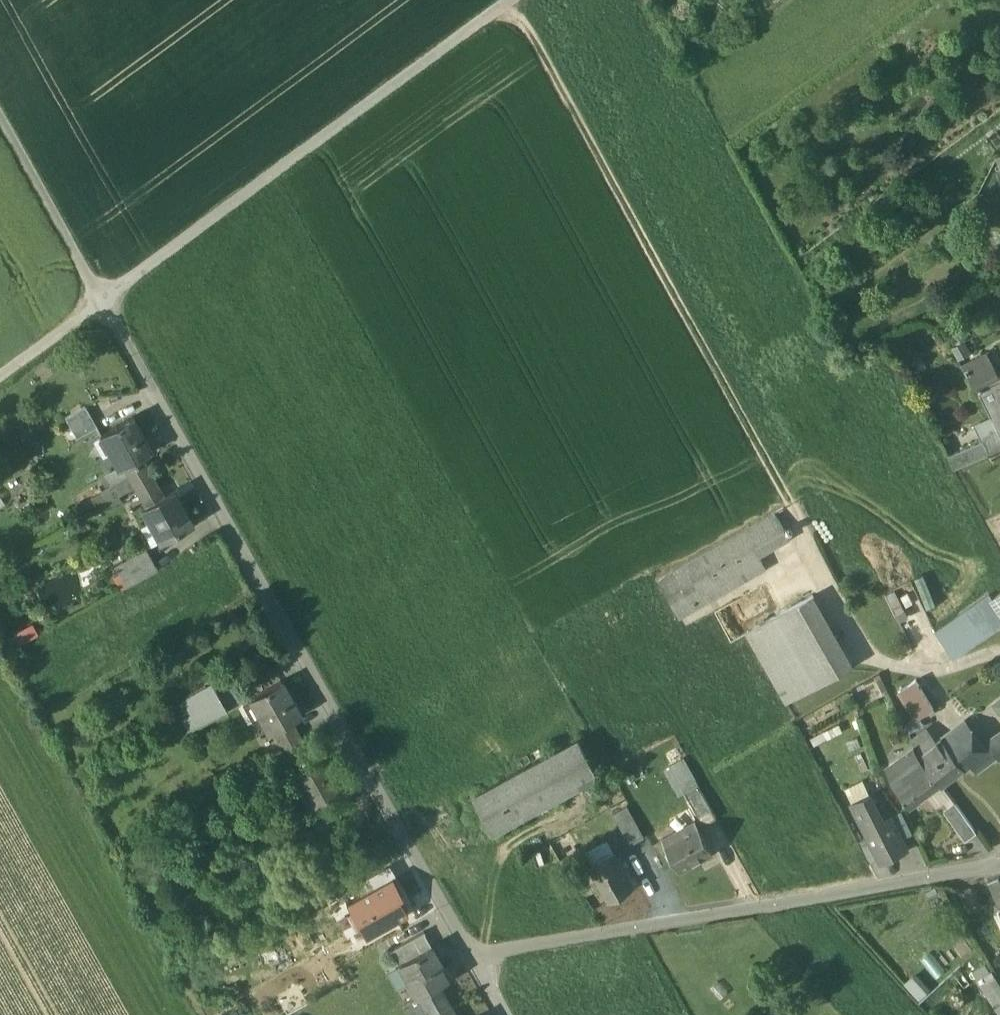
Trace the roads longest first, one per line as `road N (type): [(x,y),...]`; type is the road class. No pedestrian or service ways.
road 1 (residential): [(478,964),(105,302),(511,0)]
road 2 (track): [(864,651),(511,0)]
road 3 (residential): [(478,964),(514,947),(999,868)]
road 4 (track): [(0,113),(105,302),(0,380)]
road 5 (residential): [(999,656),(925,667),(885,664),(864,651)]

